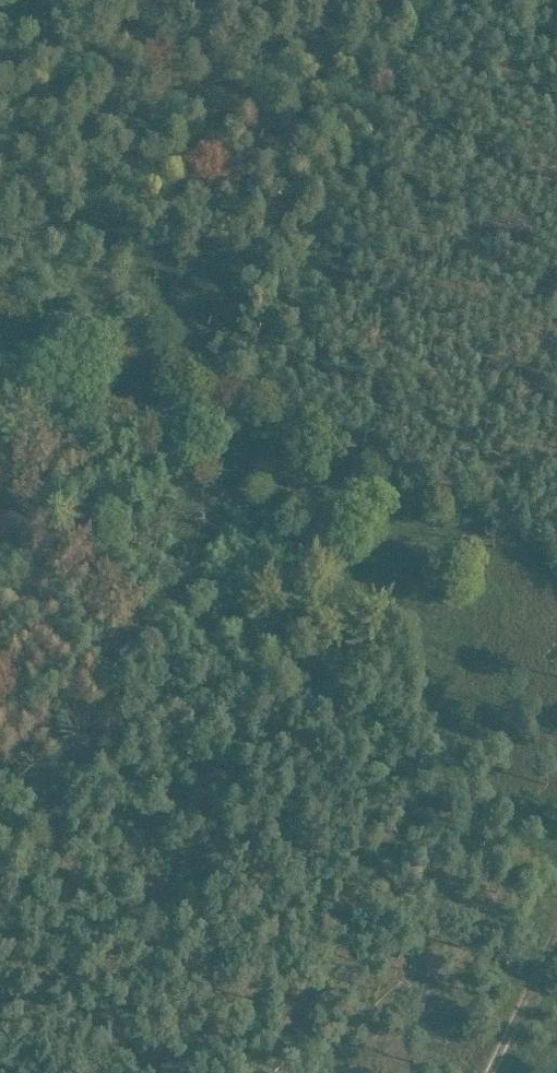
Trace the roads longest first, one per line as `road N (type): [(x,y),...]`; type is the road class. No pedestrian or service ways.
road 1 (track): [(556,931),(492,1072)]

